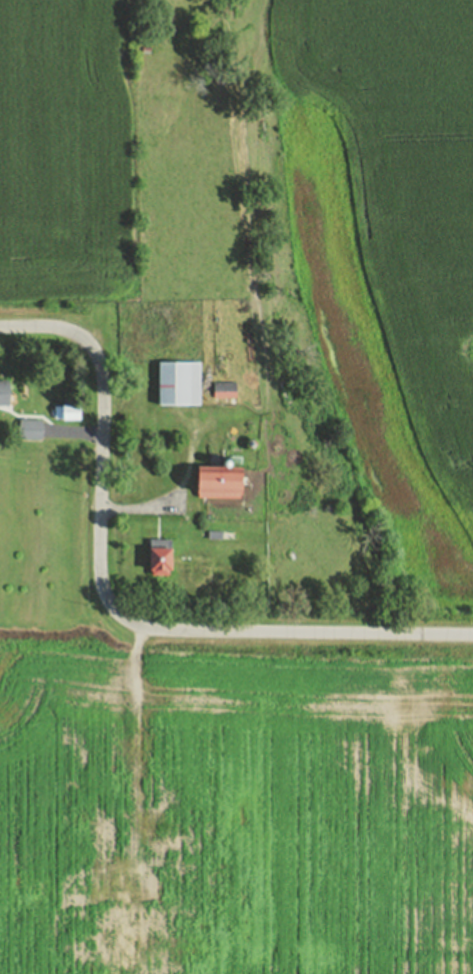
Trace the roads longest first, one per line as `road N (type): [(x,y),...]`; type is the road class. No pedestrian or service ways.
road 1 (residential): [(472,635),(129,623),(108,600),(97,566),(96,359),(71,331),(0,328)]
road 2 (track): [(135,625),(137,801),(123,867)]

